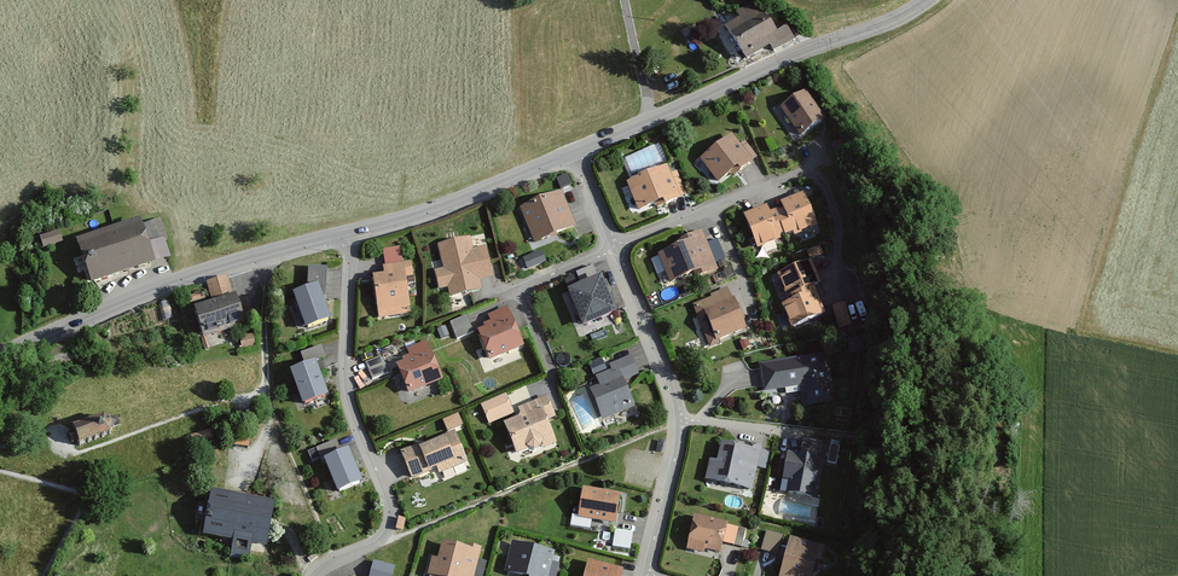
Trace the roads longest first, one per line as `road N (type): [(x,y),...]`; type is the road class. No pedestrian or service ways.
road 1 (residential): [(574,152),(683,421),(648,575)]
road 2 (residential): [(317,575),(380,543),(394,516),(349,390),(350,231)]
road 3 (residential): [(574,152),(928,0)]
road 4 (residential): [(0,355),(182,278),(350,231)]
road 5 (residential): [(350,231),(432,210),(574,152)]

